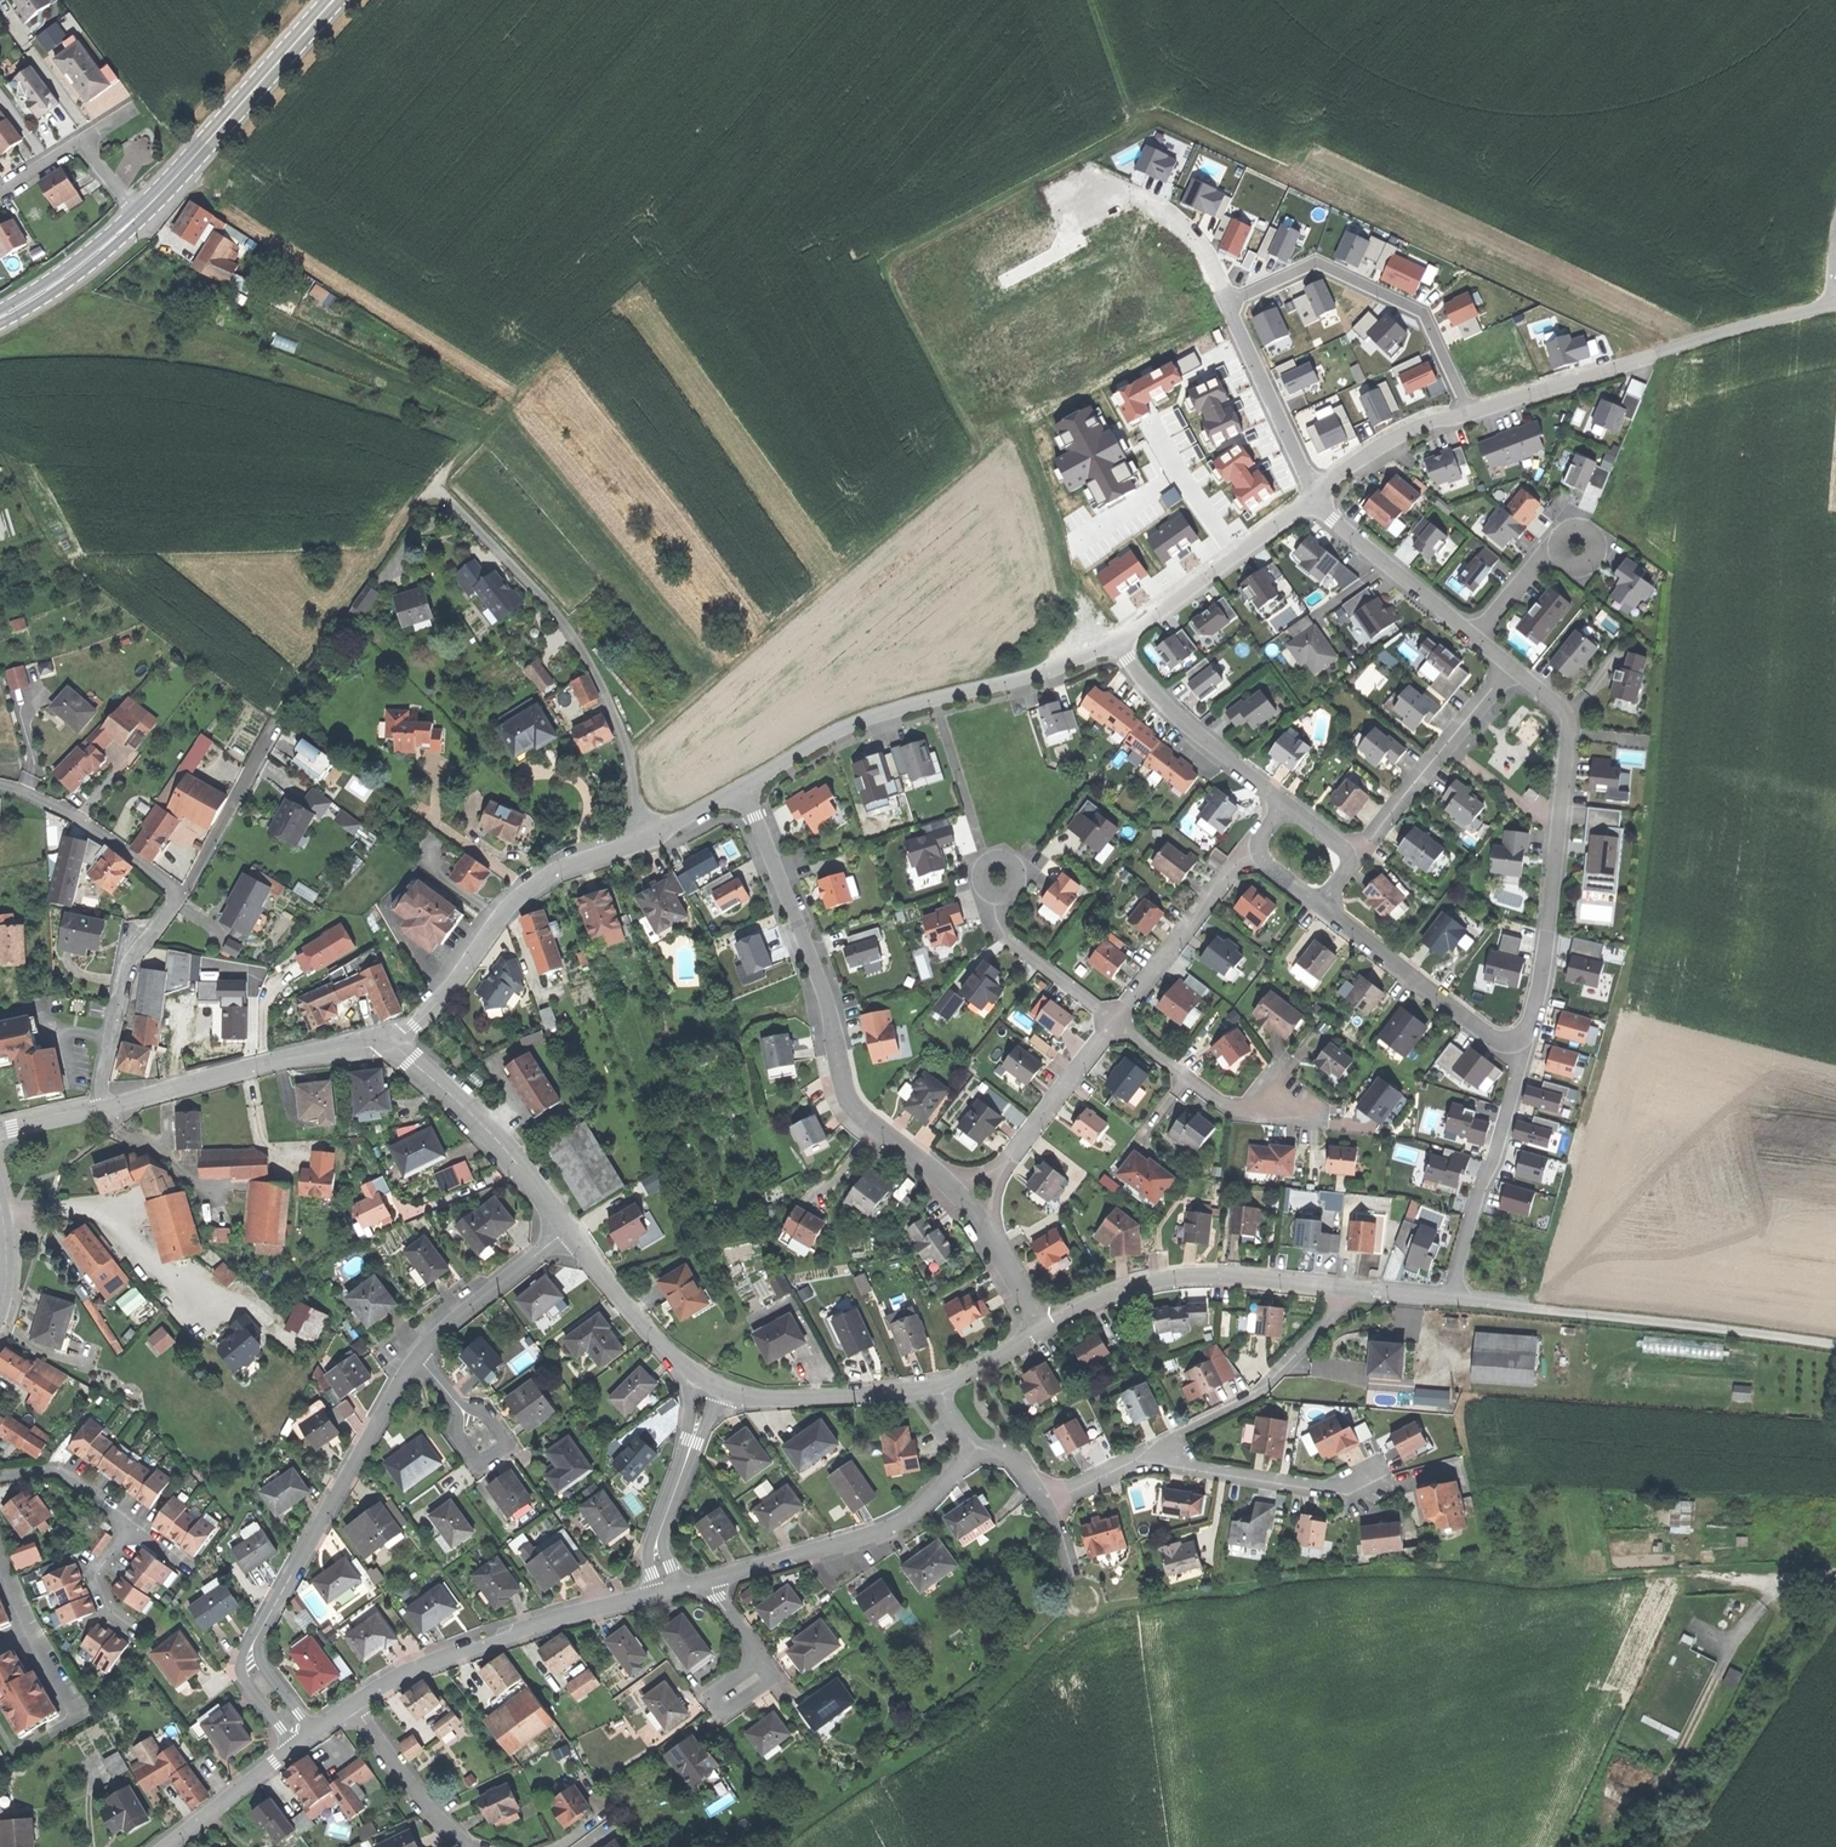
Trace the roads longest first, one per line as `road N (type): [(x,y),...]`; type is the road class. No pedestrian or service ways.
road 1 (track): [(629,747),(983,452),(889,262),(1126,137),(1130,110),(1090,0)]
road 2 (track): [(787,0),(743,208),(466,452),(356,568),(278,726)]
road 3 (residential): [(971,1212),(934,1167),(846,1092),(828,1001),(741,790)]
road 4 (residential): [(101,1109),(125,964),(181,894),(74,814),(0,784)]
road 5 (residential): [(741,790),(522,897),(426,1018),(392,1039)]
road 6 (residential): [(1120,644),(1028,679),(876,717),(741,790)]
road 7 (track): [(1835,1575),(1788,1585),(1745,1632),(1676,1771),(1614,1845)]
road 8 (residential): [(352,1708),(454,1657),(675,1590)]
road 9 (residential): [(1225,302),(1317,264),(1424,315),(1465,413)]
road 10 (residential): [(1352,1291),(1211,1276),(1167,1279),(1112,1292),(1042,1329)]
road 11 (residential): [(419,1356),(258,1632)]
road 12 (residential): [(708,1583),(888,1528),(916,1512),(977,1454)]
road 13 (residential): [(392,1039),(101,1109)]
road 14 (secondary): [(333,0),(138,216)]
road 15 (track): [(1551,1314),(1835,1347)]
road 16 (residential): [(1352,1291),(1260,1391),(1138,1460)]
road 17 (residential): [(392,1039),(507,1148),(571,1233)]
road 18 (residential): [(1449,1303),(1519,1059)]
road 19 (residential): [(1317,906),(1519,1059)]
road 20 (residential): [(1138,1460),(1340,1493),(1376,1475)]
road 21 (residential): [(1315,498),(1120,644)]
road 22 (residential): [(971,1212),(1116,1025)]
road 23 (residential): [(1519,1059),(1538,1003),(1559,827)]
road 24 (residential): [(1120,644),(1171,712),(1285,803)]
road 25 (residential): [(713,1389),(766,1400),(942,1389)]
road 26 (residential): [(1116,1025),(1247,852)]
road 27 (residential): [(1225,302),(1315,498)]
road 28 (residential): [(1479,637),(1315,498)]
road 29 (residential): [(675,1590),(658,1544),(713,1389)]
road 30 (residential): [(1116,1025),(1235,1114),(1297,1099)]
road 31 (residential): [(571,1233),(666,1352),(713,1389)]
road 32 (residential): [(999,877),(997,911),(1008,939),(1116,1025)]
road 33 (residential): [(1655,355),(1465,413)]
road 34 (residential): [(571,1233),(419,1356)]
road 35 (residential): [(1085,197),(1134,195),(1176,221),(1206,255),(1225,302)]
road 36 (track): [(1834,303),(1655,355)]
road 37 (residential): [(470,1846),(352,1708)]
road 38 (residential): [(1465,413),(1419,424),(1315,498)]
road 39 (secondary): [(138,216),(50,288),(0,317)]
road 40 (residential): [(1355,859),(1449,744)]
road 41 (residential): [(459,1406),(456,1433),(480,1466),(508,1447),(485,1413)]
road 42 (residential): [(1449,744),(1559,827)]
road 43 (residential): [(1479,637),(1545,560),(1578,546)]
road 44 (residential): [(1042,1329),(971,1212)]
road 45 (residential): [(258,1632),(244,1660),(245,1679),(294,1748)]
road 46 (residential): [(316,1733),(261,1666),(258,1632)]
road 47 (tertiary): [(0,1313),(9,1279),(0,1194)]

